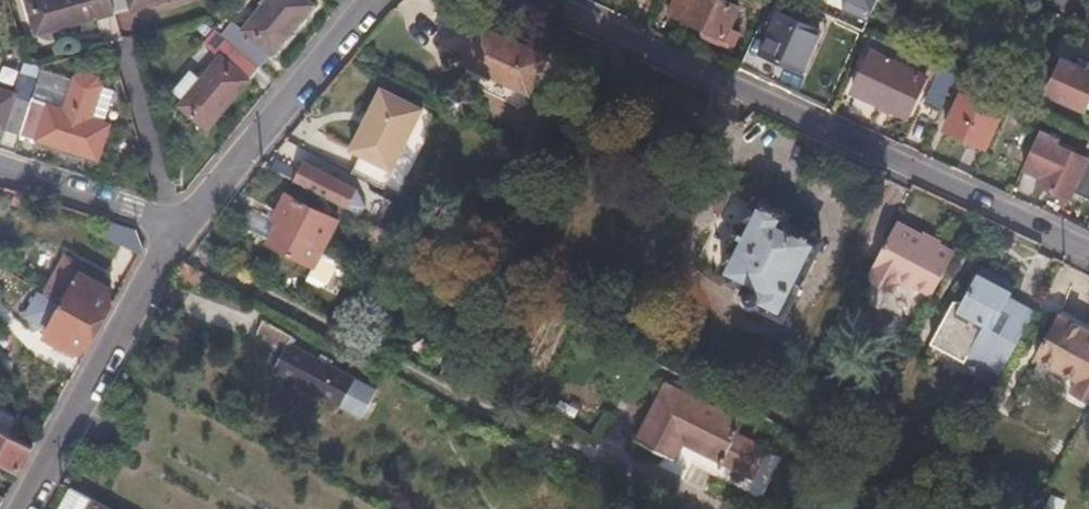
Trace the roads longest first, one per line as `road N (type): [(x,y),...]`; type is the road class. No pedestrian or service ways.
road 1 (residential): [(1088,240),(560,0)]
road 2 (residential): [(182,220),(22,508)]
road 3 (residential): [(373,0),(182,220)]
road 4 (residential): [(182,220),(0,163)]

